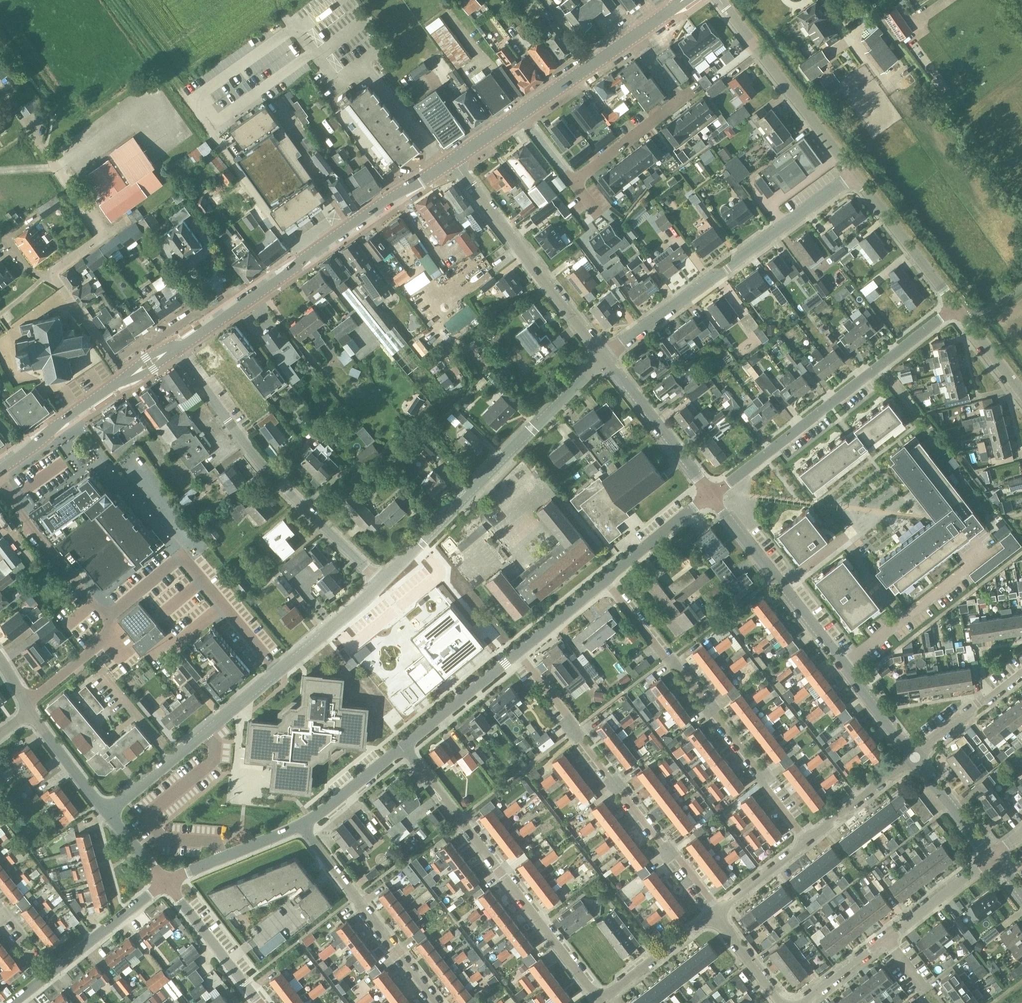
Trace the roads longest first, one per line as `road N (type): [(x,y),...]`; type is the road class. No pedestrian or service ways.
road 1 (primary): [(176,350),(455,159)]
road 2 (residential): [(914,760),(710,497)]
road 3 (residential): [(807,842),(605,580)]
road 4 (residential): [(714,914),(518,651)]
road 5 (residential): [(600,1001),(404,746)]
road 6 (residential): [(382,582),(604,357)]
road 7 (residential): [(382,582),(271,477),(176,350)]
road 8 (residential): [(710,497),(955,306)]
road 9 (residential): [(604,357),(852,177)]
road 10 (residential): [(127,378),(51,274),(102,235),(45,151)]
road 11 (residential): [(104,618),(183,556),(279,671)]
road 12 (residential): [(604,357),(455,159)]
road 13 (residential): [(852,177),(715,0)]
road 14 (residential): [(106,812),(279,671)]
road 15 (residential): [(437,1002),(301,826)]
road 16 (residential): [(710,497),(604,357)]
road 17 (residential): [(0,479),(104,618)]
road 18 (residential): [(955,306),(852,177)]
road 19 (residential): [(47,978),(166,881)]
road 20 (residential): [(259,1002),(166,881)]
road 21 (residential): [(404,746),(518,651)]
road 22 (residential): [(166,881),(301,826)]
road 23 (residential): [(600,1001),(714,914)]
road 24 (primary): [(521,113),(636,36)]
road 25 (residential): [(914,760),(1021,675)]
road 26 (residential): [(683,100),(574,182)]
road 27 (residential): [(279,671),(382,582)]
road 28 (residential): [(807,842),(914,760)]
road 29 (residential): [(885,940),(991,858)]
road 30 (residential): [(605,580),(710,497)]
road 31 (residential): [(301,826),(404,746)]
road 32 (primary): [(24,454),(127,378)]
road 33 (residential): [(106,812),(31,712)]
road 34 (residential): [(991,858),(914,760)]

